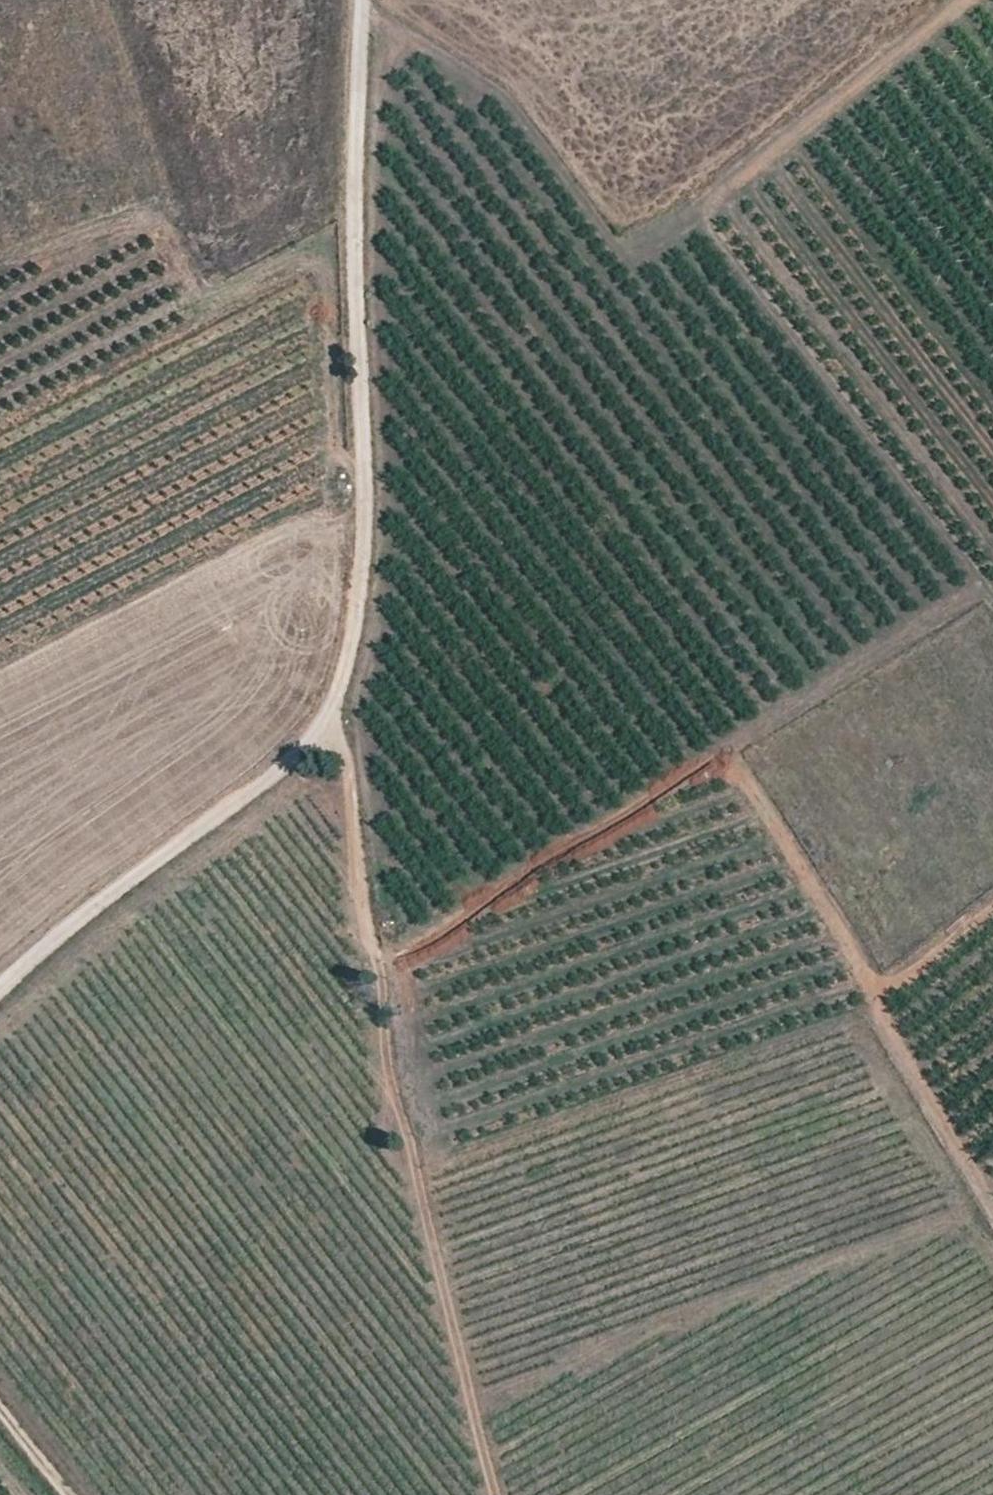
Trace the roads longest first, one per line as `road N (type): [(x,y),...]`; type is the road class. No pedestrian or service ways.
road 1 (unclassified): [(357,0),(353,314),(364,457),(359,576),(331,726),(114,889),(0,994)]

